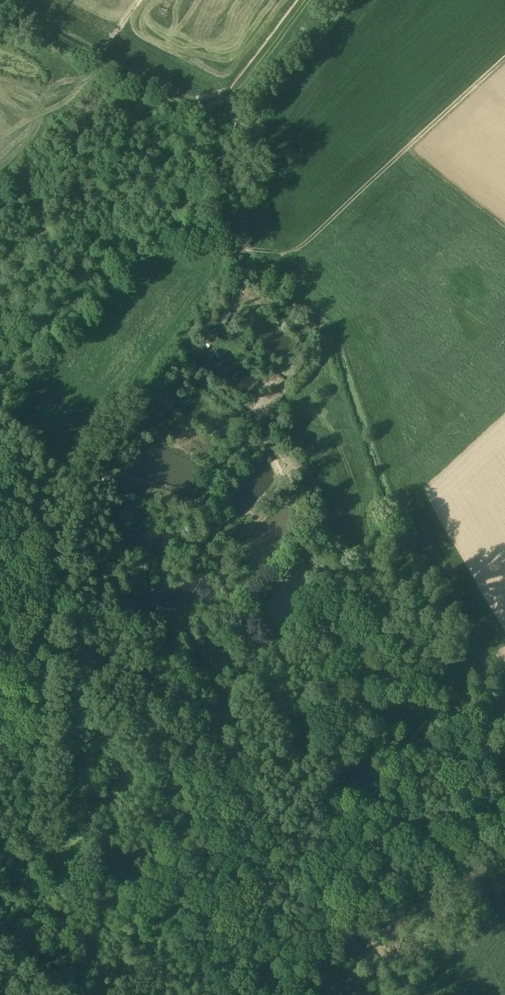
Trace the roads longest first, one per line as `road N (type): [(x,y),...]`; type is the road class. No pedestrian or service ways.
road 1 (track): [(417,994),(273,826),(27,653),(0,675)]
road 2 (track): [(435,667),(138,994)]
road 3 (track): [(179,761),(258,674),(260,658),(206,506),(280,400)]
road 4 (track): [(238,248),(276,253),(304,244),(504,59)]
road 5 (track): [(344,571),(258,674)]
road 6 (track): [(504,227),(406,150)]

